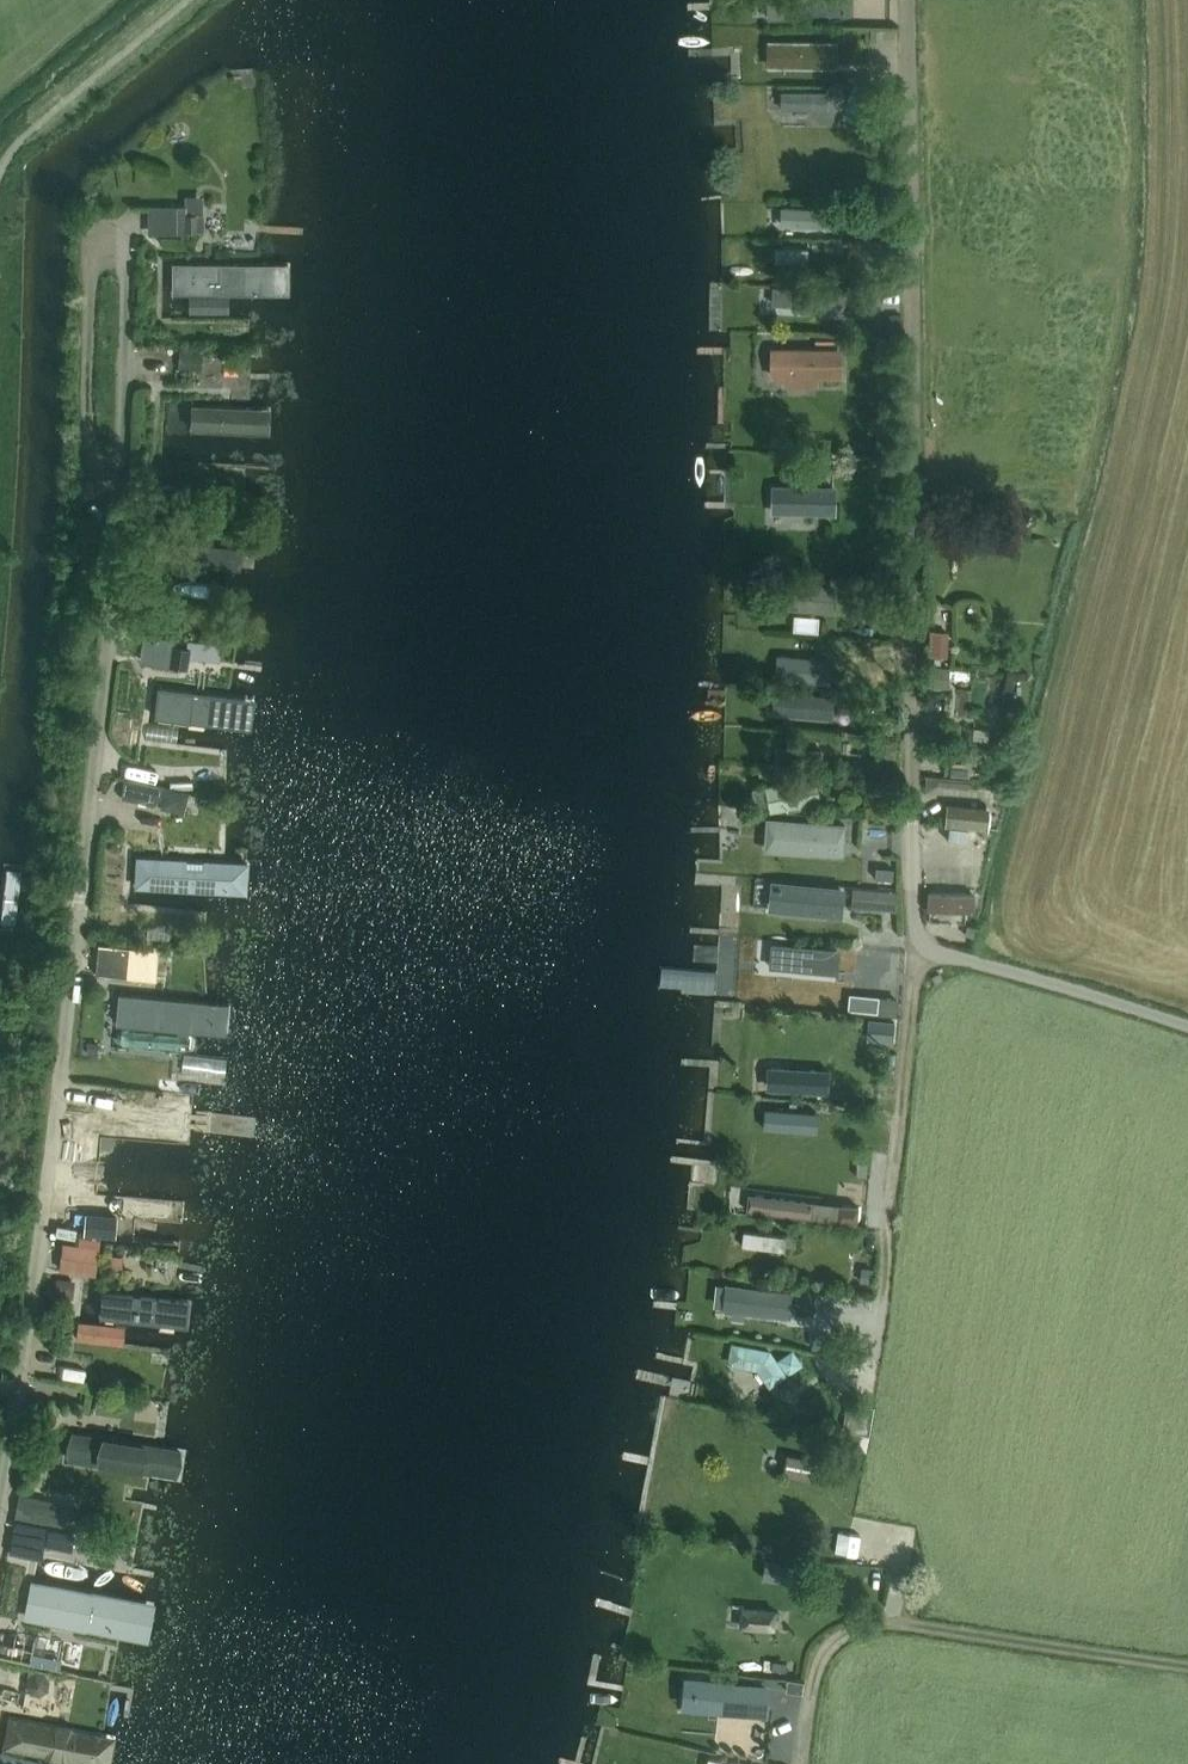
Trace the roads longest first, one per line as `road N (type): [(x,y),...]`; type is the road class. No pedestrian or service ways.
road 1 (track): [(907,0),(915,938),(1187,1028)]
road 2 (unclassified): [(0,1485),(35,1283),(122,495)]
road 3 (track): [(1187,1666),(901,1622),(861,1625),(828,1647),(816,1667),(800,1763)]
road 4 (track): [(915,938),(871,1364)]
road 5 (unclassified): [(126,247),(105,237),(92,255),(89,408),(99,480),(122,495)]
road 6 (unclassified): [(122,495),(126,247)]

